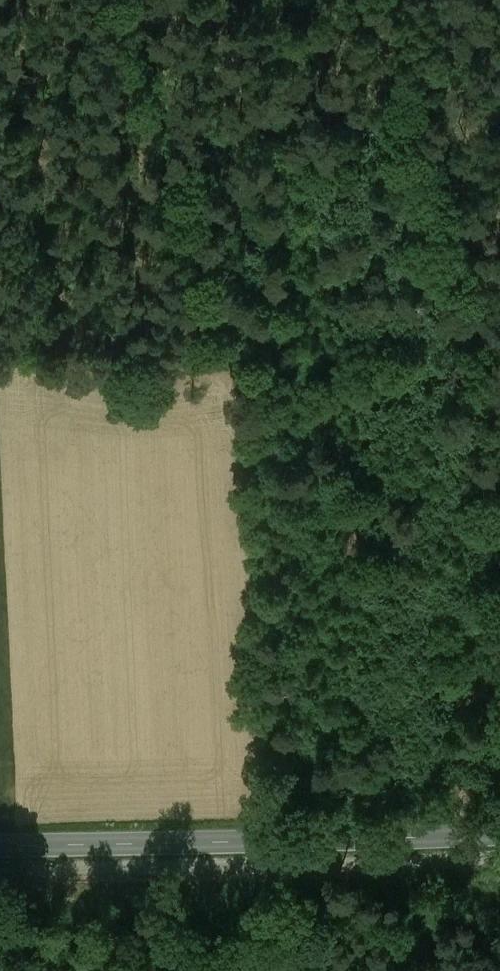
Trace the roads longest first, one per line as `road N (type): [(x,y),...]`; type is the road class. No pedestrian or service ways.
road 1 (tertiary): [(0,847),(499,835)]

